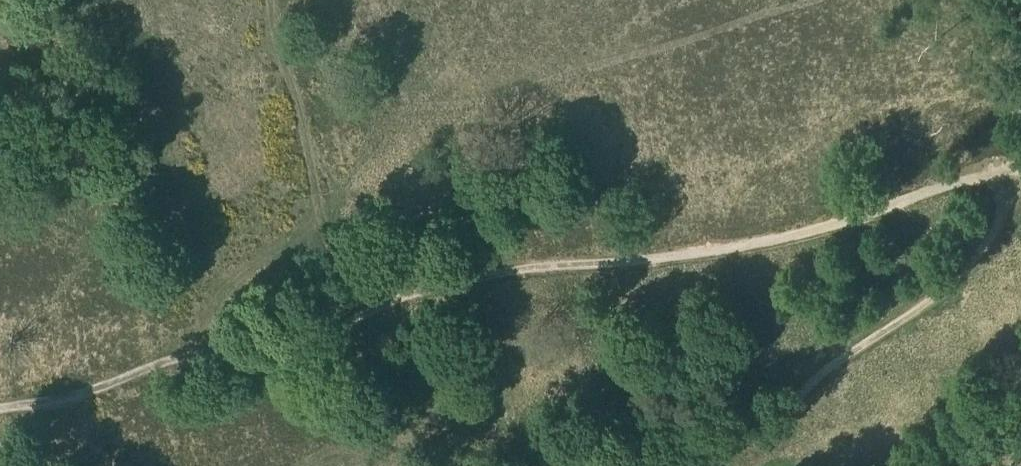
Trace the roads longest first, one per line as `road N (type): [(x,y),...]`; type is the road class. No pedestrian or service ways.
road 1 (track): [(0,414),(222,349),(373,329),(482,292),(804,231),(1013,166)]
road 2 (track): [(689,465),(768,425),(966,266),(1017,195),(1013,166)]
road 3 (track): [(326,230),(237,292),(223,310),(222,349)]

